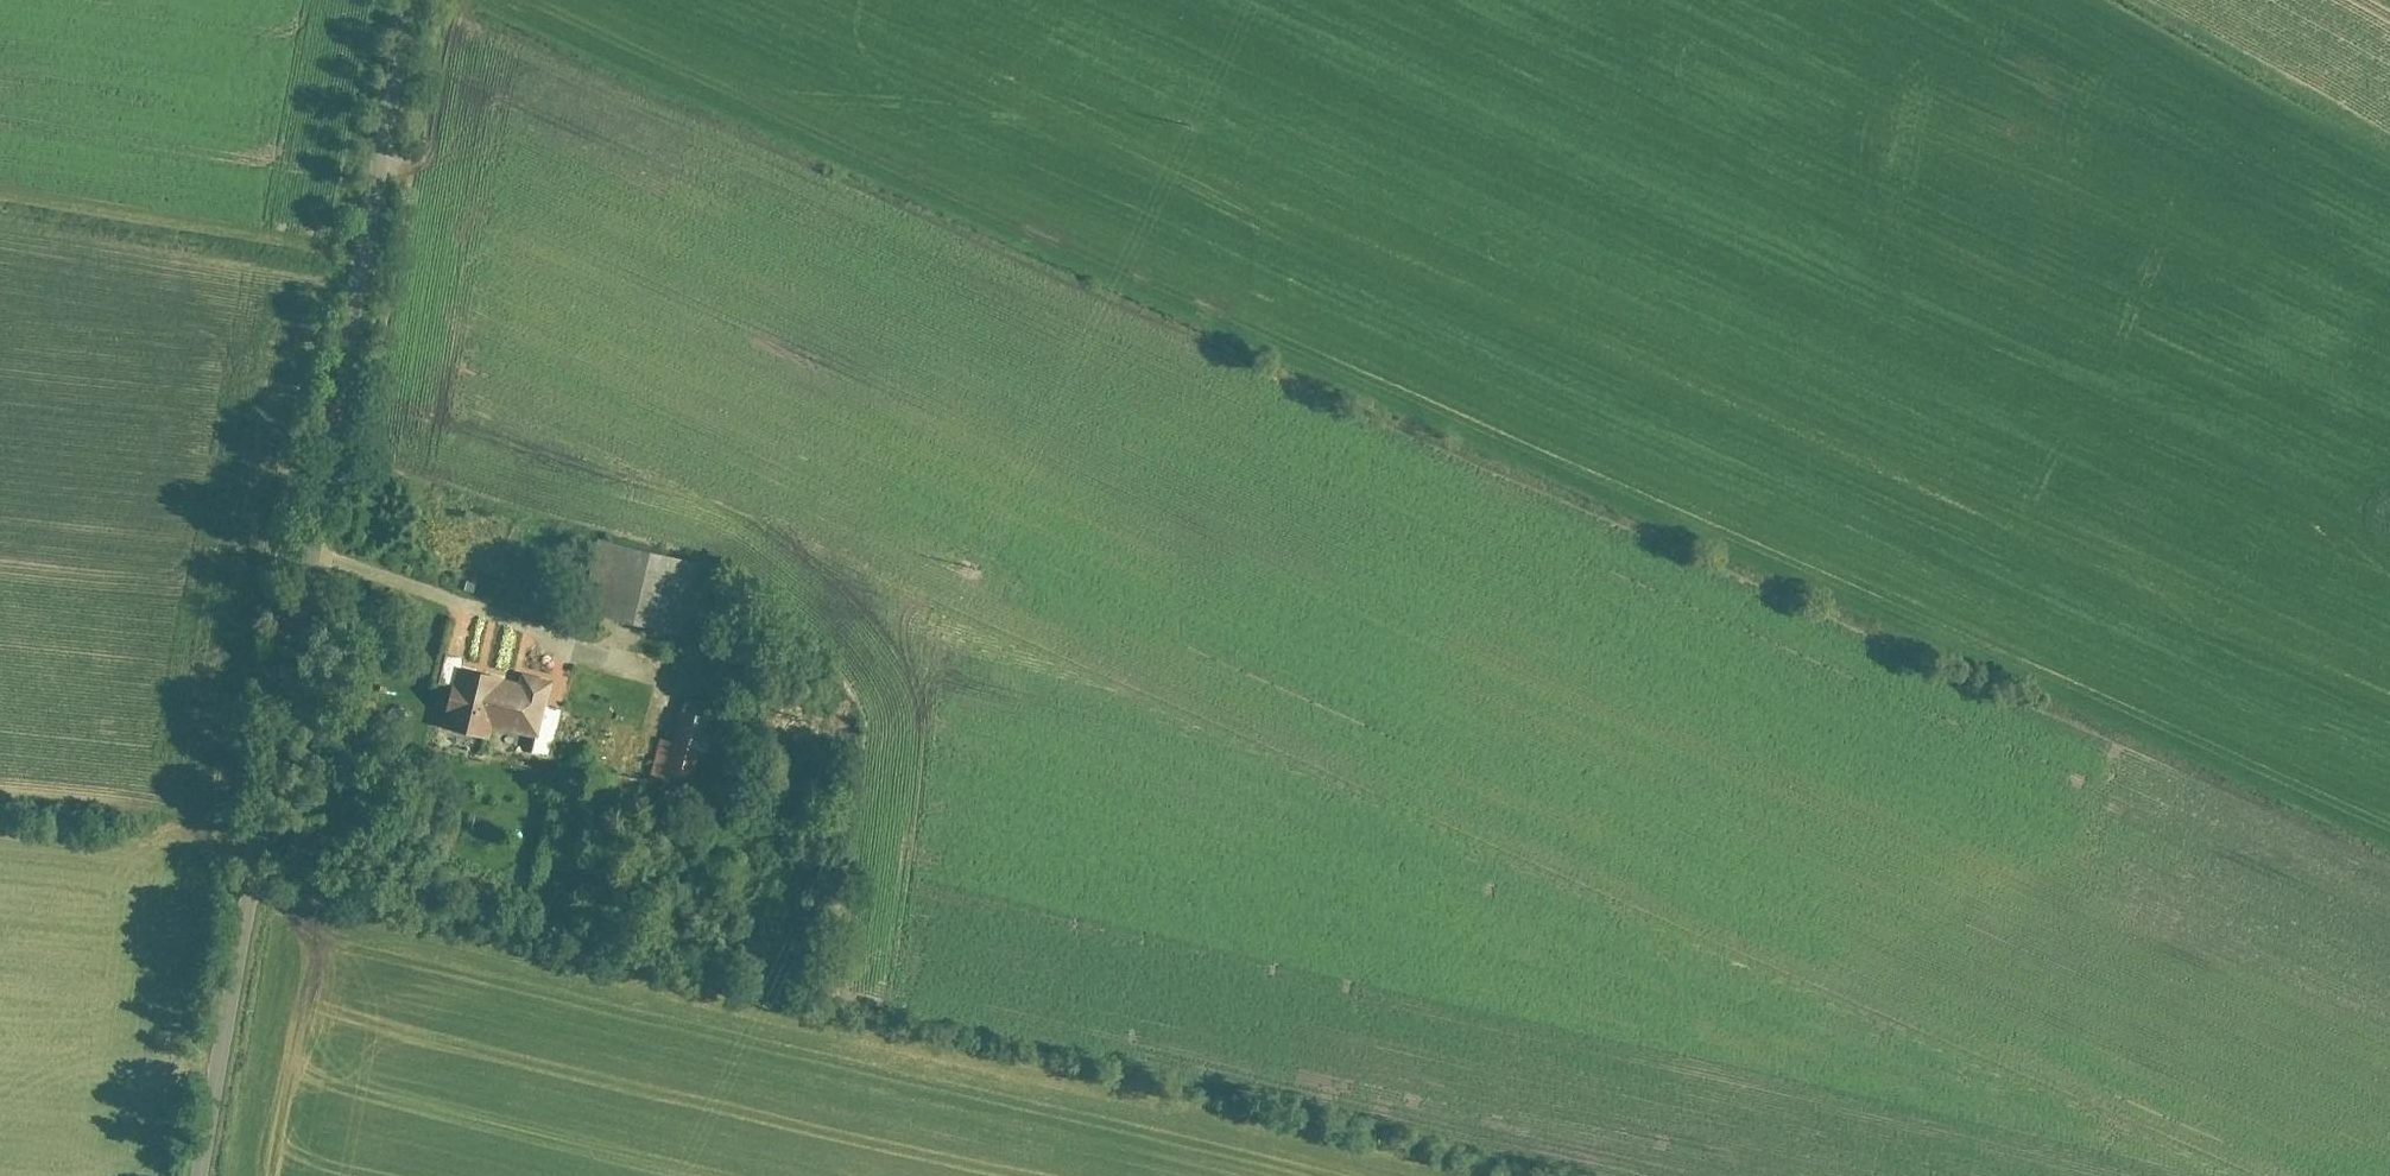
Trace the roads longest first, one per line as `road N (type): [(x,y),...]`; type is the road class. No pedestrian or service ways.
road 1 (unclassified): [(202,1175),(412,0)]

